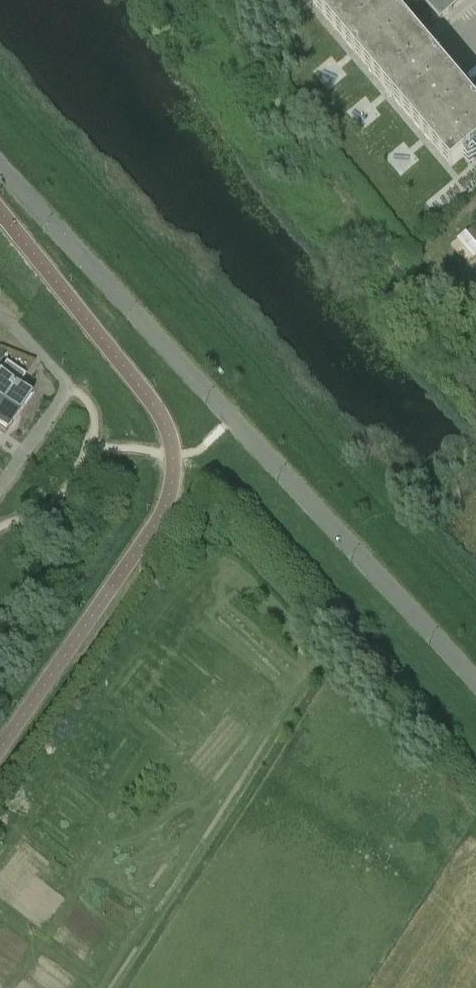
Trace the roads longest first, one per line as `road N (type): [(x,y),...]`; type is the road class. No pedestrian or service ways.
road 1 (unclassified): [(475,683),(0,173)]

